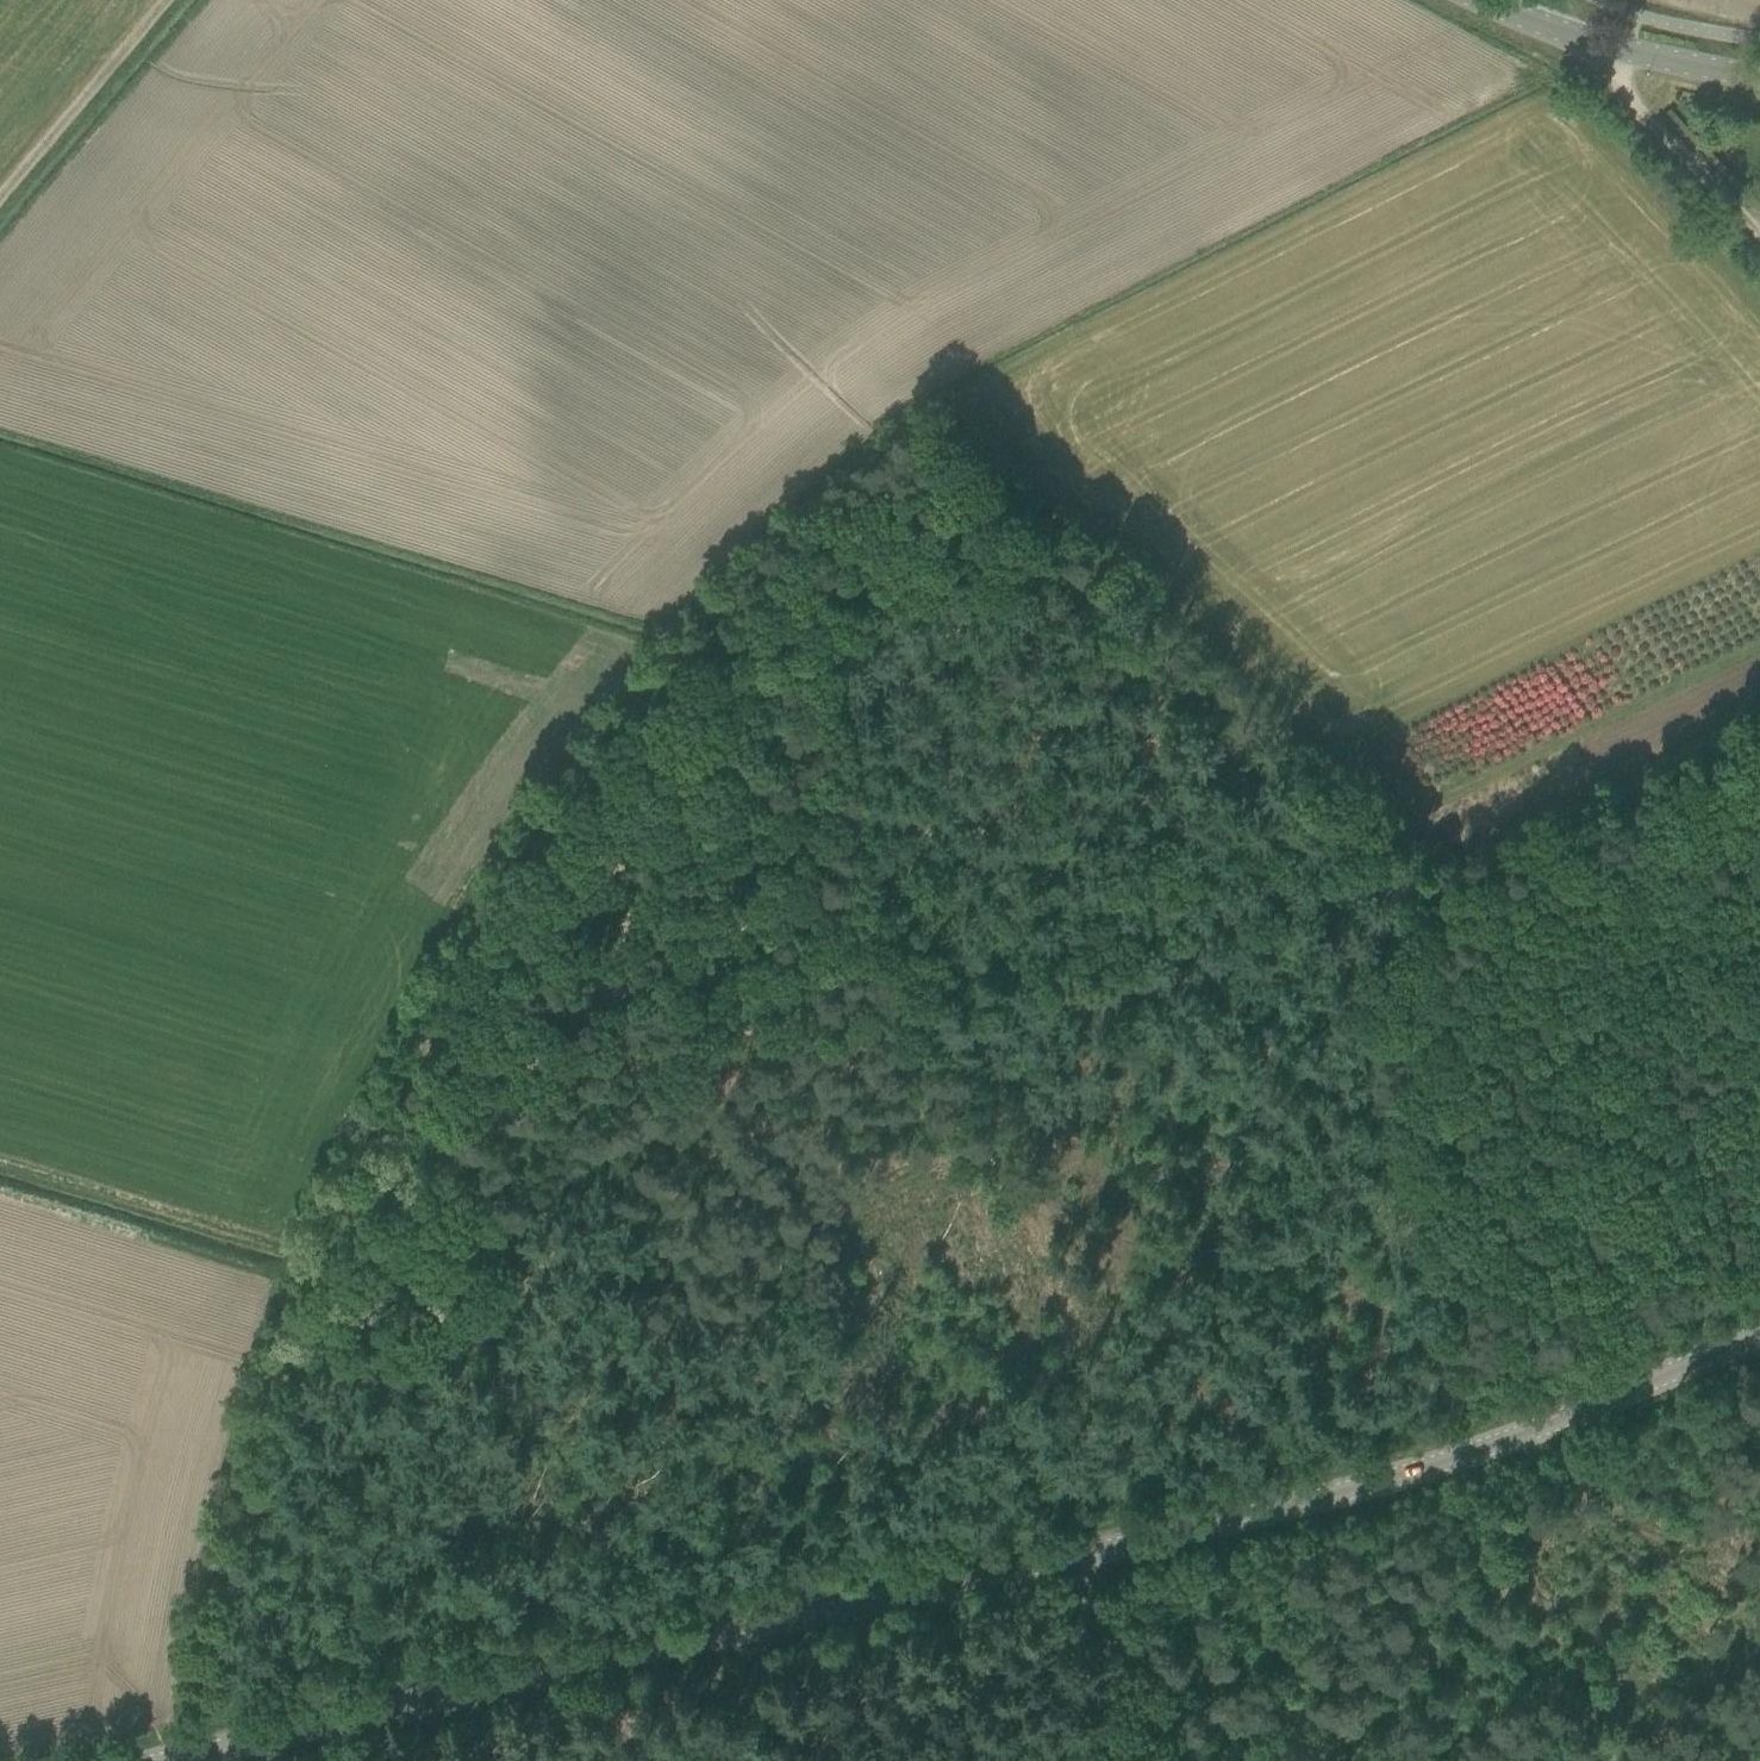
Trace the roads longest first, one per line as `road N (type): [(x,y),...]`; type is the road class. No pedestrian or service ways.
road 1 (tertiary): [(166,1760),(1211,1526),(1423,1470),(1759,1332)]
road 2 (tertiary): [(1759,76),(1560,34),(1476,0)]
road 3 (track): [(1759,243),(1631,98),(1619,75),(1627,52)]

